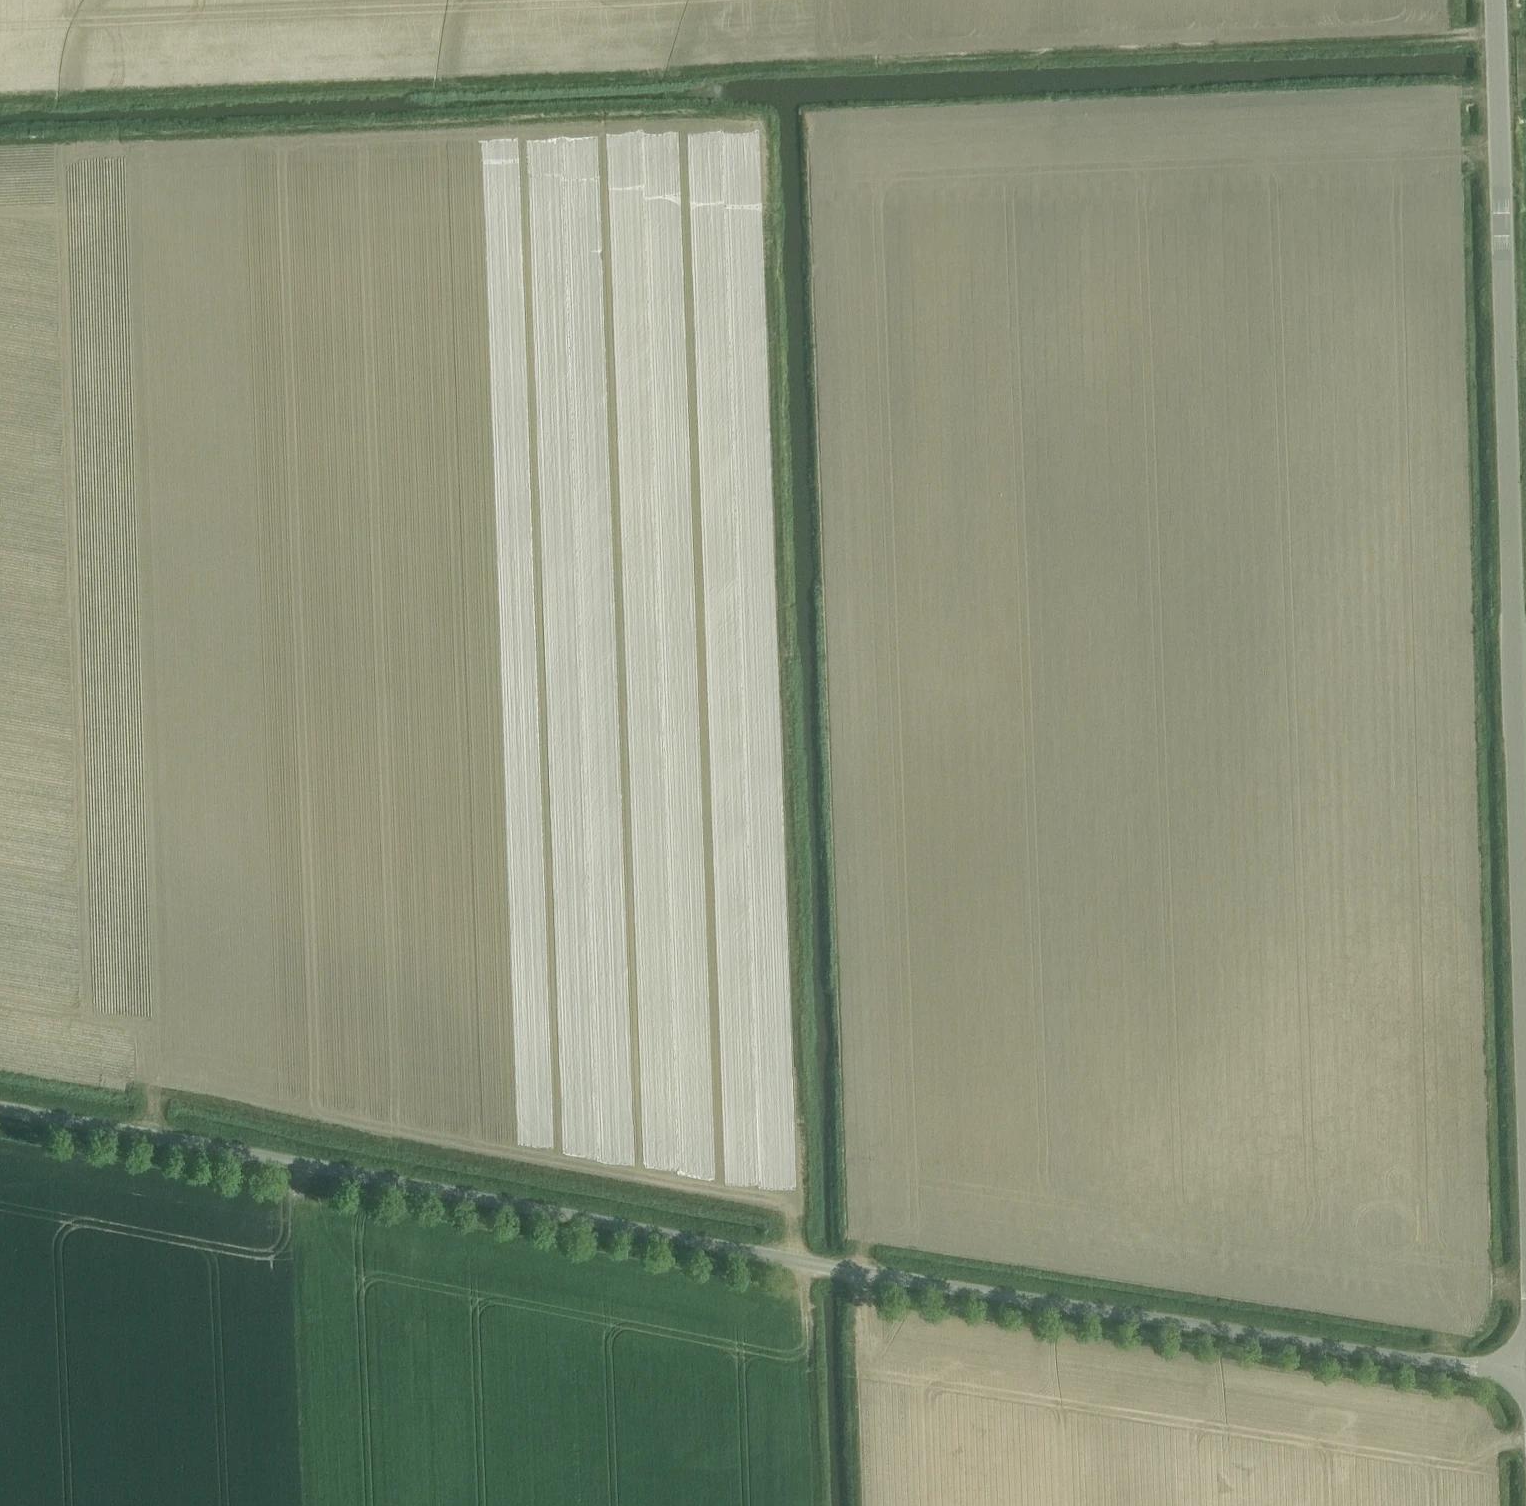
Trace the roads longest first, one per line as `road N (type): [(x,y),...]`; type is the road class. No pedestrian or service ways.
road 1 (unclassified): [(1525,1371),(799,1265),(0,1113)]
road 2 (unclassified): [(1525,1091),(1499,0)]

